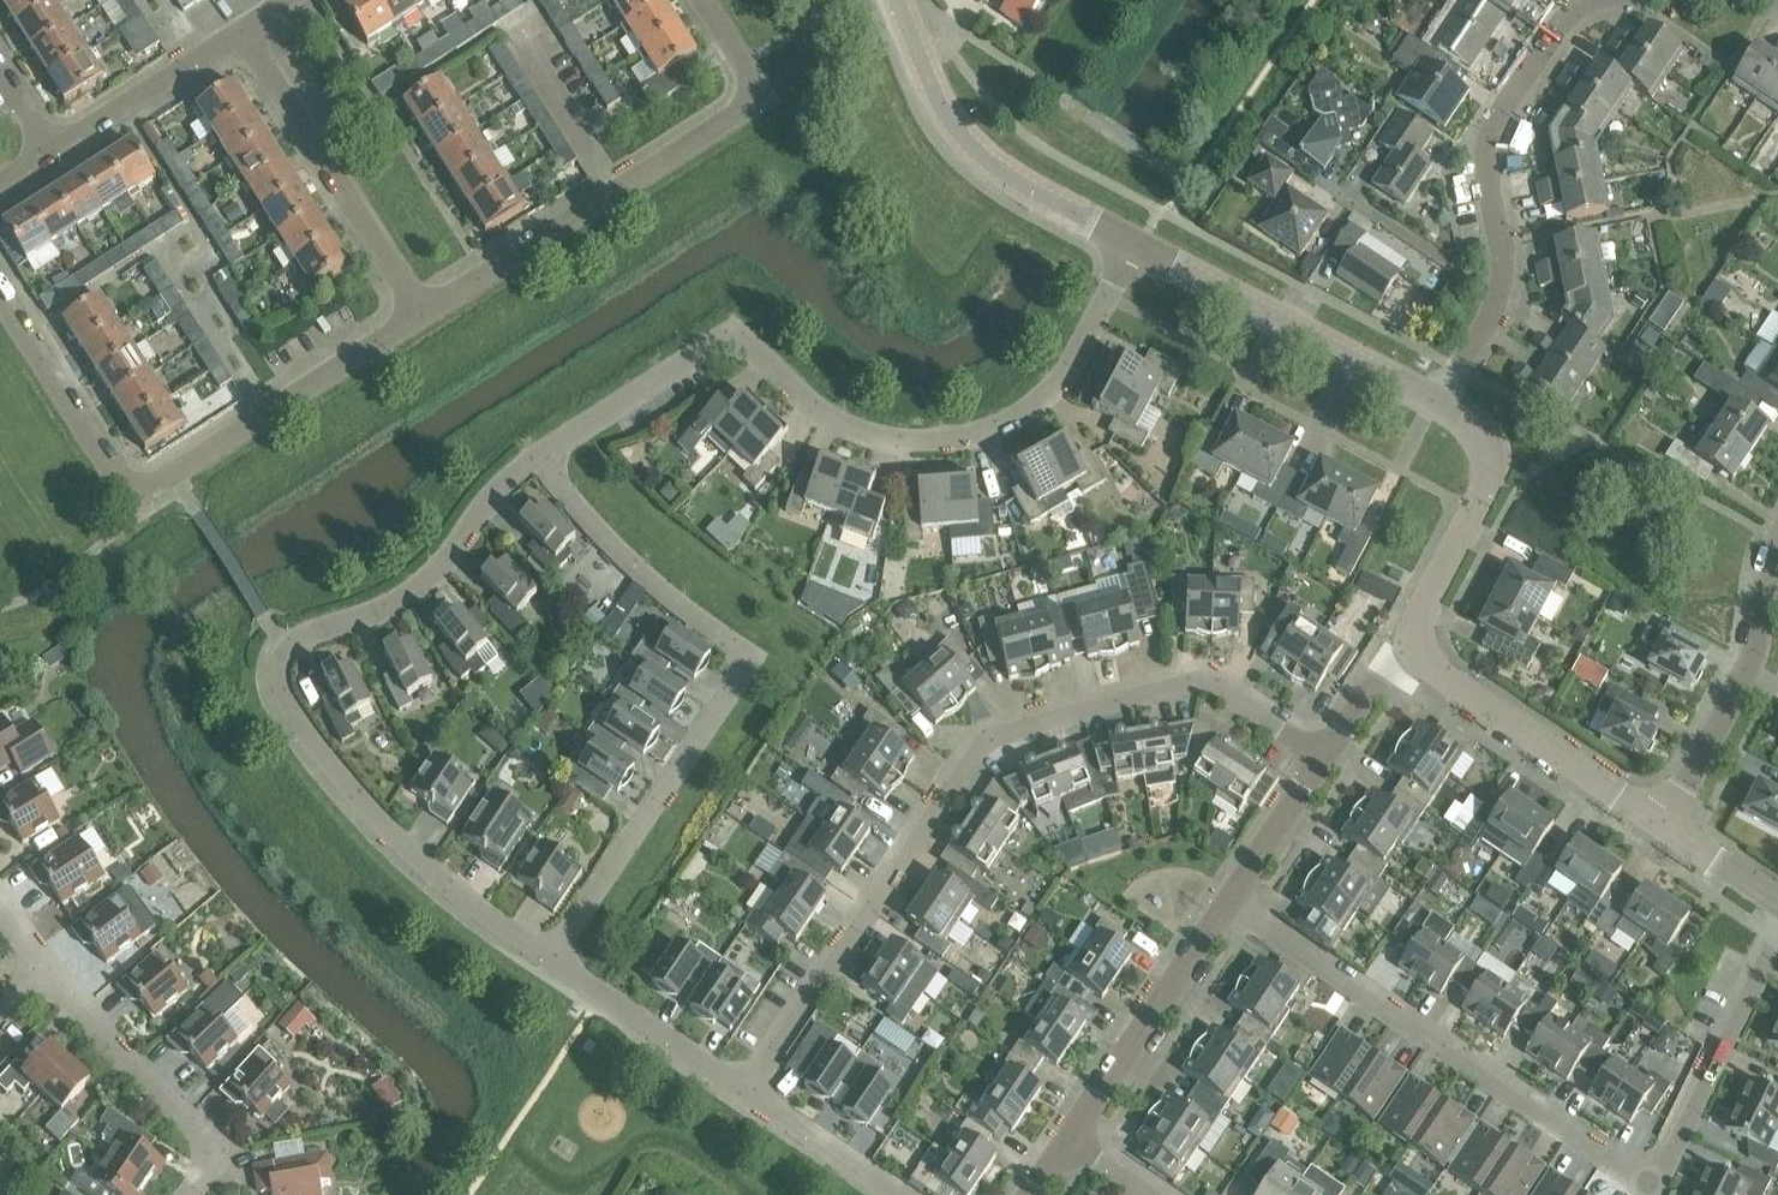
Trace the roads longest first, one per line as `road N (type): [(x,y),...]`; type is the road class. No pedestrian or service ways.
road 1 (residential): [(727,1090),(983,735),(1192,677),(1324,757)]
road 2 (residential): [(533,462),(730,337),(834,415),(876,432),(927,438),(975,431),(1024,409),(1054,381),(1129,251)]
road 3 (residential): [(553,962),(377,816),(328,765),(277,683),(281,648),(370,612),(442,566),(533,462)]
road 4 (residential): [(553,962),(745,660),(671,607),(583,524),(533,462)]
road 5 (residential): [(0,287),(135,498),(416,316)]
road 6 (residential): [(416,316),(756,95),(696,0)]
road 7 (residential): [(1650,1190),(1222,901)]
road 8 (tertiary): [(1129,251),(971,152),(922,74),(892,0)]
road 9 (tertiary): [(1439,402),(1129,251)]
road 10 (residential): [(416,316),(237,29)]
road 11 (residential): [(1497,295),(1488,139),(1559,25),(1592,0)]
road 12 (residential): [(1663,823),(1745,668),(1777,539)]
road 13 (tertiary): [(1663,823),(1442,677),(1418,644)]
road 14 (residential): [(185,1194),(199,1173),(199,1147),(45,969)]
road 15 (residential): [(1650,1190),(1777,934)]
road 16 (residential): [(1222,901),(1072,1139)]
road 17 (tertiary): [(1418,644),(1418,617),(1490,461),(1480,432),(1439,402)]
road 18 (residential): [(43,152),(237,29)]
road 19 (residential): [(727,1090),(553,962)]
road 20 (residential): [(1497,295),(1336,191)]
road 21 (residential): [(880,1194),(727,1090)]
road 22 (residential): [(1324,757),(1222,901)]
road 23 (residential): [(1418,644),(1392,658),(1324,757)]
road 24 (tertiary): [(1777,900),(1663,823)]
road 25 (residential): [(1439,402),(1497,295)]

